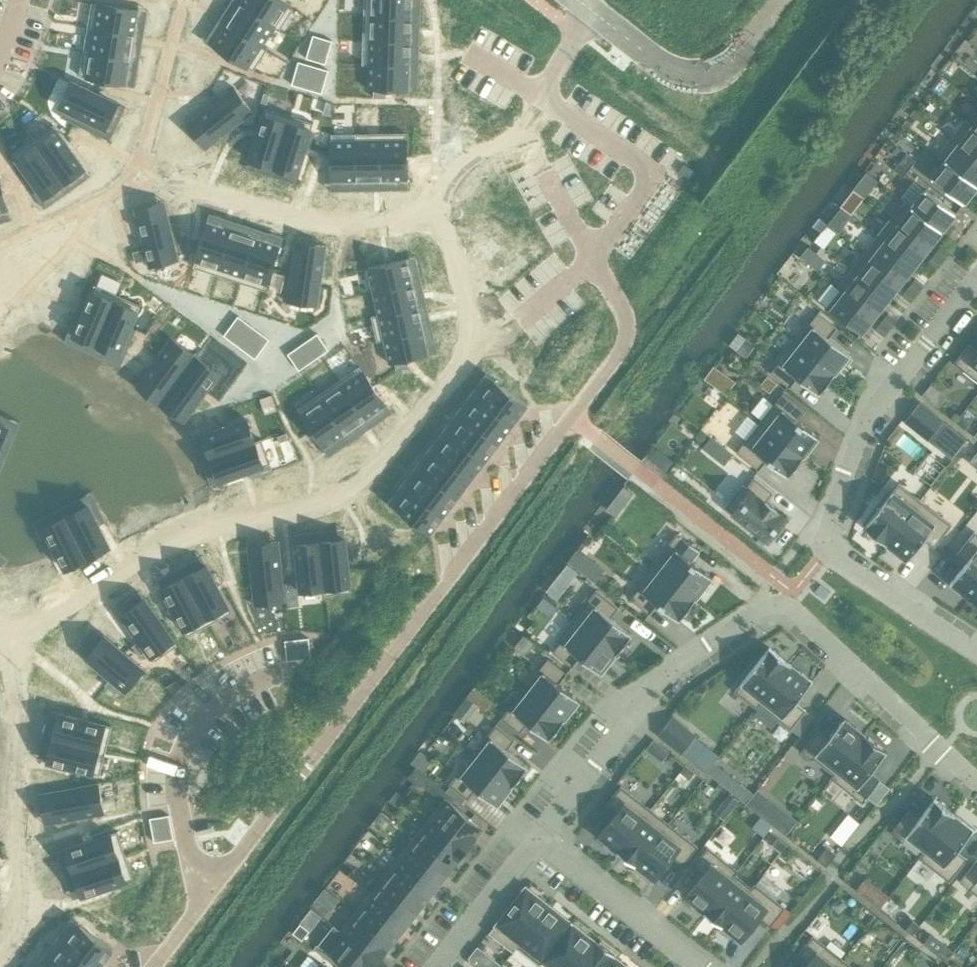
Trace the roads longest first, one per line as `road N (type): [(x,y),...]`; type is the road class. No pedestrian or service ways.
road 1 (residential): [(153,966),(624,345),(628,323),(528,133),(541,94),(595,11)]
road 2 (residential): [(976,653),(828,553),(823,538),(868,412),(976,279)]
road 3 (residential): [(770,603),(661,678),(537,838)]
road 4 (residential): [(770,603),(792,609),(976,780)]
road 5 (unclassified): [(595,11),(675,69),(706,75),(737,56),(783,0)]
road 6 (residential): [(537,838),(704,966)]
road 7 (residential): [(537,838),(435,966)]

